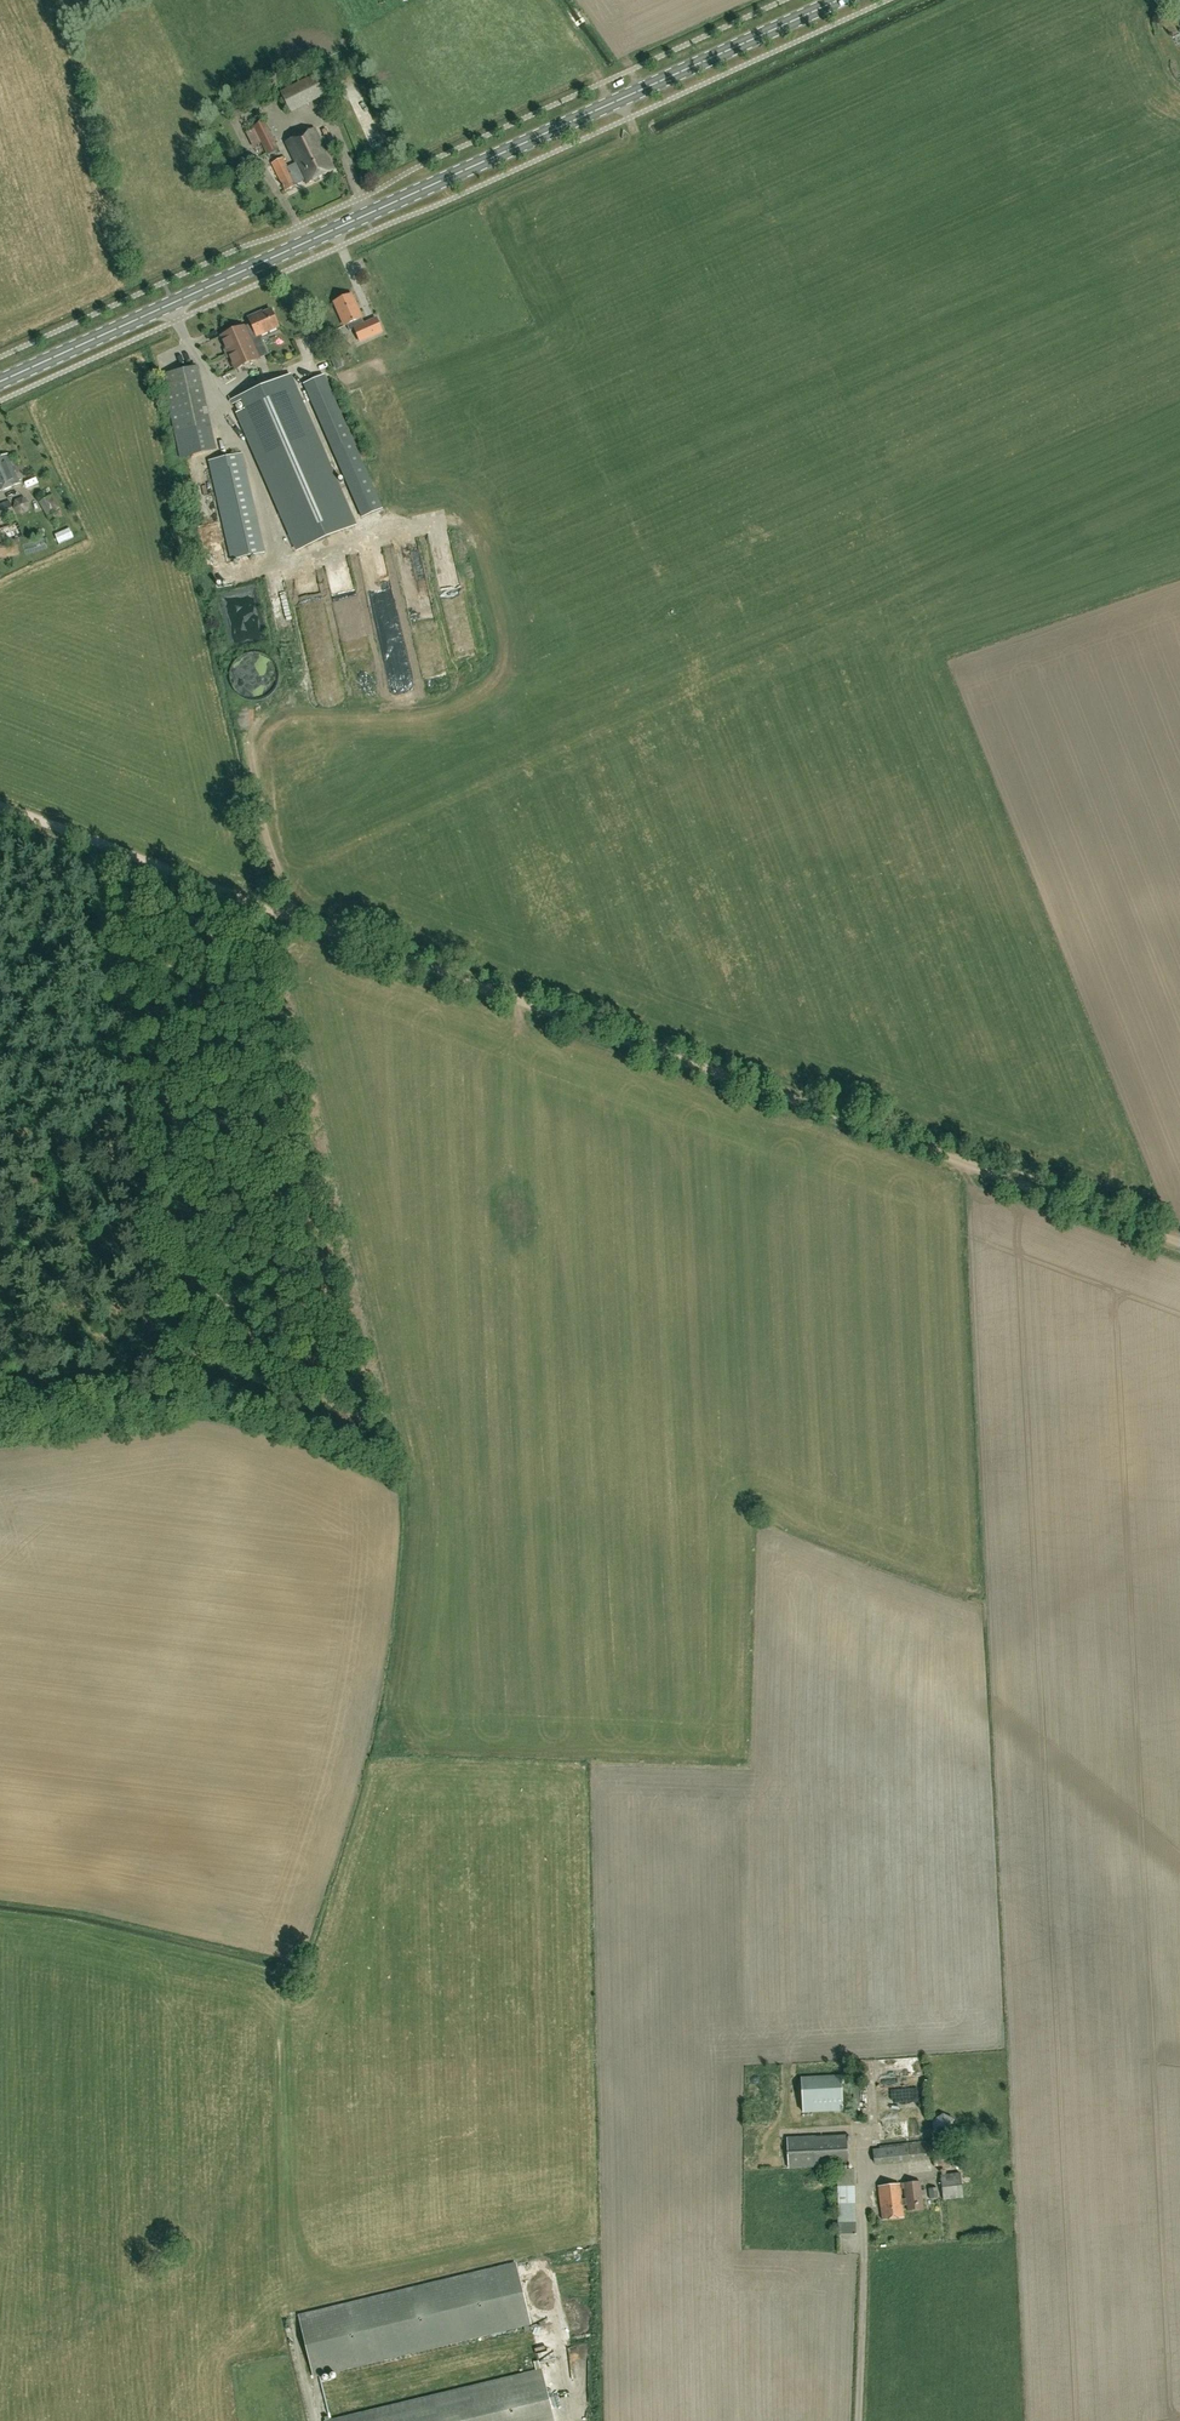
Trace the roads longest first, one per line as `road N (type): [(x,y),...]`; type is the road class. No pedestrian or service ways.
road 1 (track): [(1179,1240),(0,810)]
road 2 (secondary): [(0,382),(842,0)]

